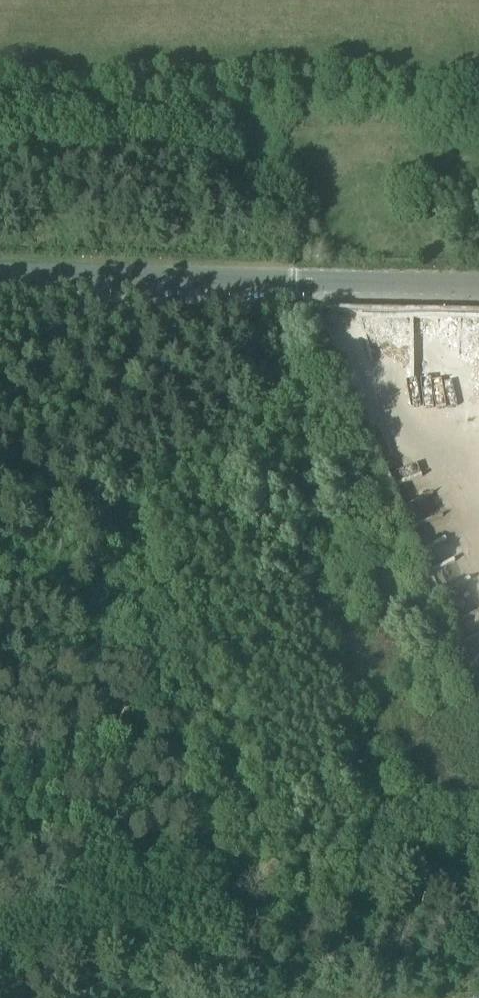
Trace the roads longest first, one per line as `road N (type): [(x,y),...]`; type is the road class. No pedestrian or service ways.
road 1 (unclassified): [(478,284),(0,275)]

